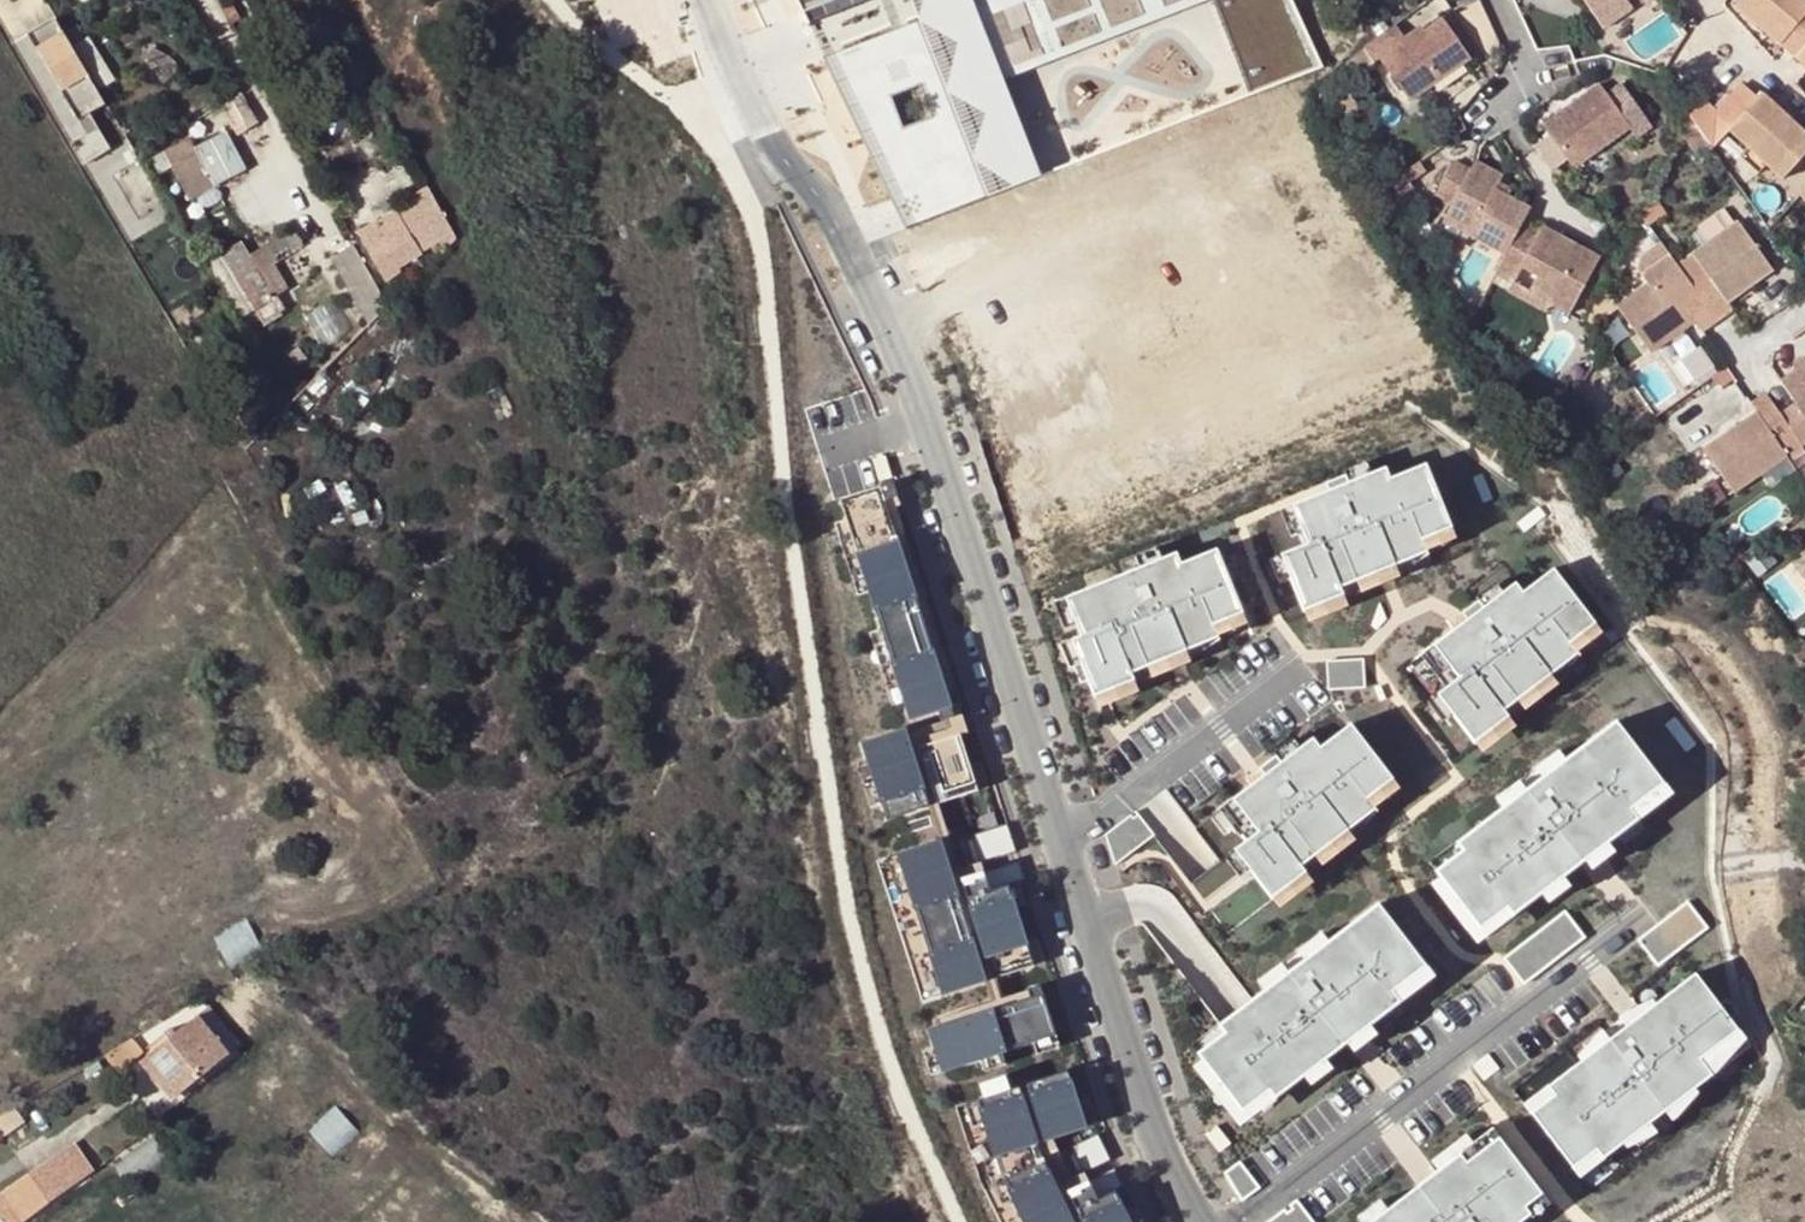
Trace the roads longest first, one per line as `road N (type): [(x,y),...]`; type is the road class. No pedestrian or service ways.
road 1 (residential): [(716,0),(912,376),(1057,842)]
road 2 (residential): [(1236,1221),(1644,919)]
road 3 (residential): [(1057,842),(1159,1151),(1205,1221)]
road 4 (residential): [(1297,668),(1057,842)]

